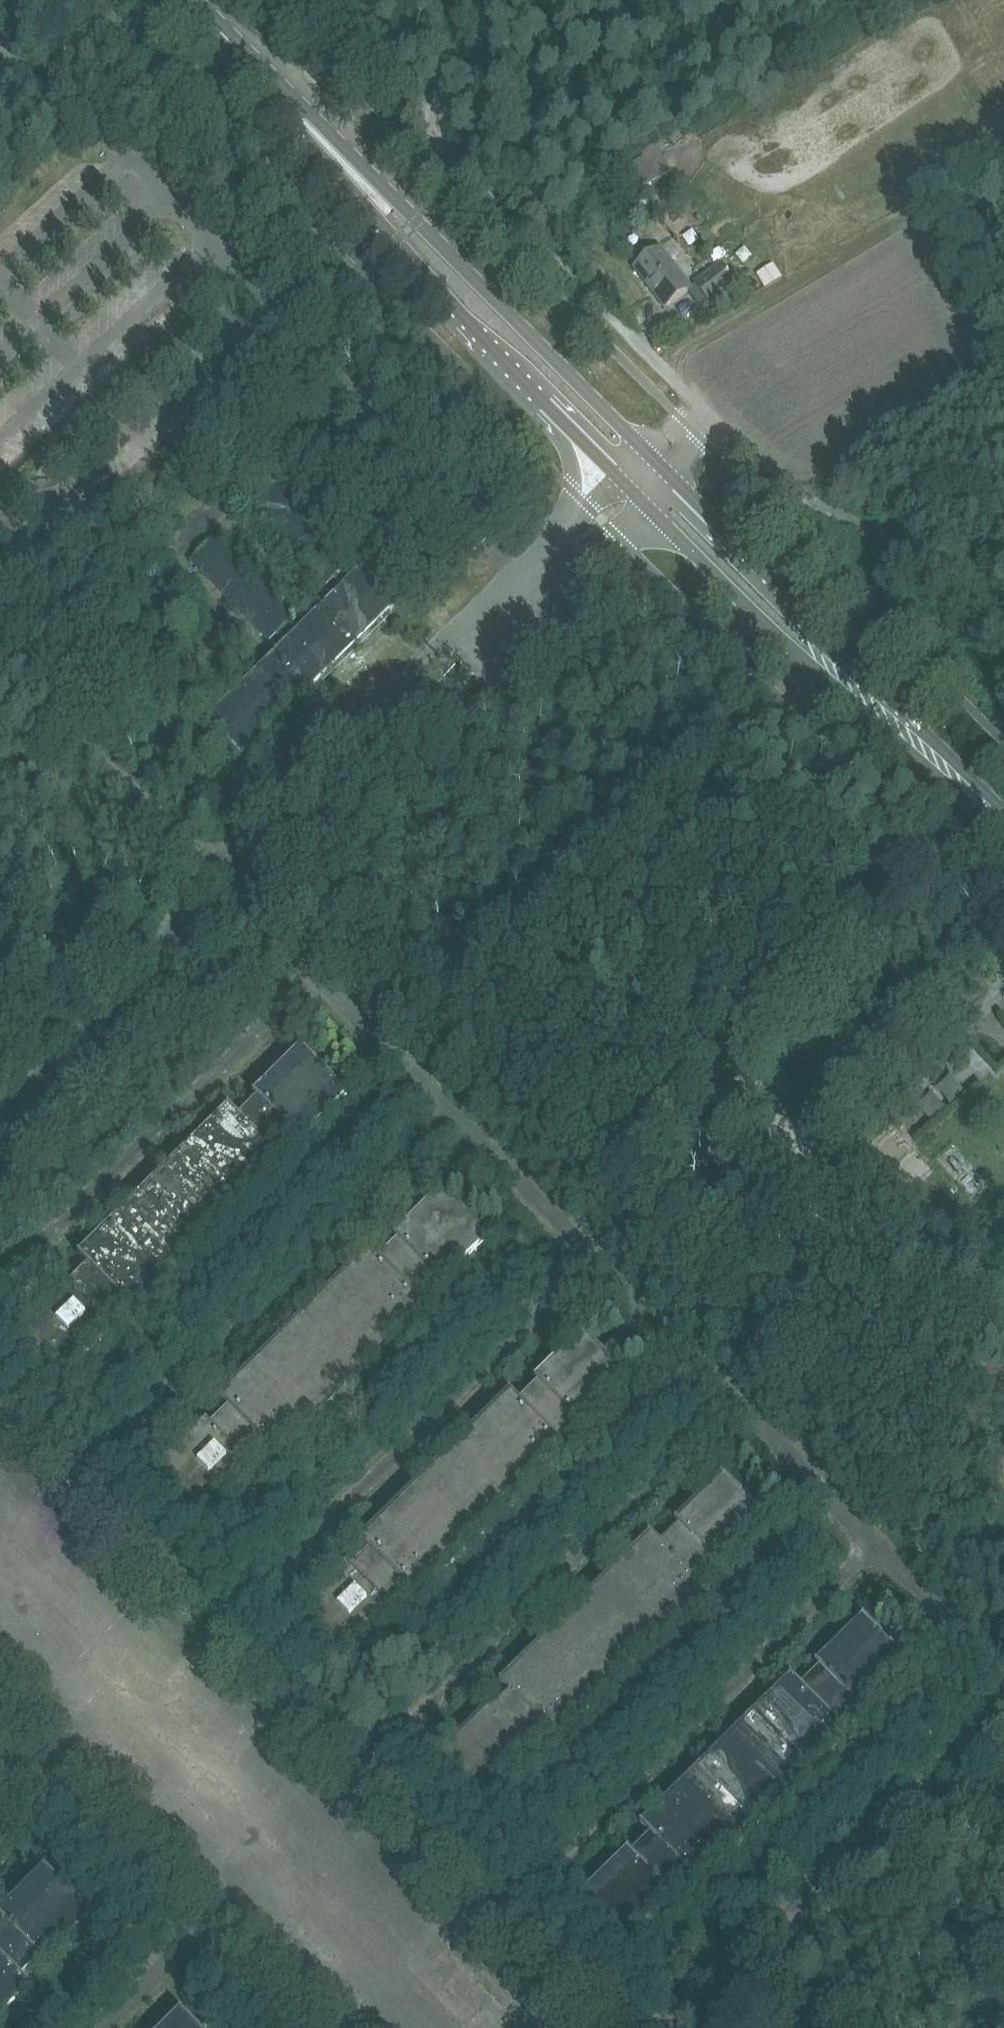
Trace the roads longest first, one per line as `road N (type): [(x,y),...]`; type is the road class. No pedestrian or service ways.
road 1 (primary): [(261,75),(495,354),(632,494)]
road 2 (primary): [(658,467),(261,75)]
road 3 (primary): [(632,494),(838,697),(1003,830)]
road 4 (primary): [(1003,814),(658,467)]
road 5 (track): [(0,580),(33,578),(246,382)]

